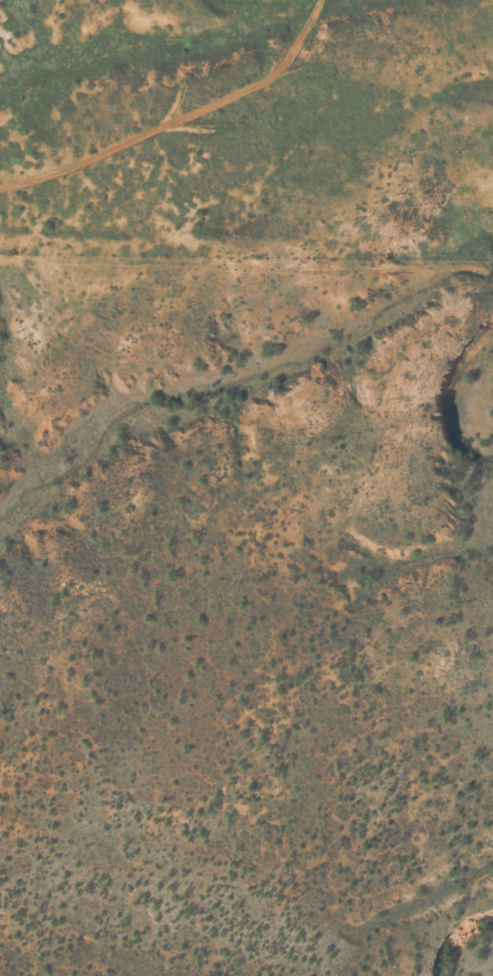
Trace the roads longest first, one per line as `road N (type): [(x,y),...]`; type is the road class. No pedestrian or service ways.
road 1 (residential): [(492,758),(470,709),(402,680),(325,619),(240,582),(159,625),(58,742),(0,792)]

